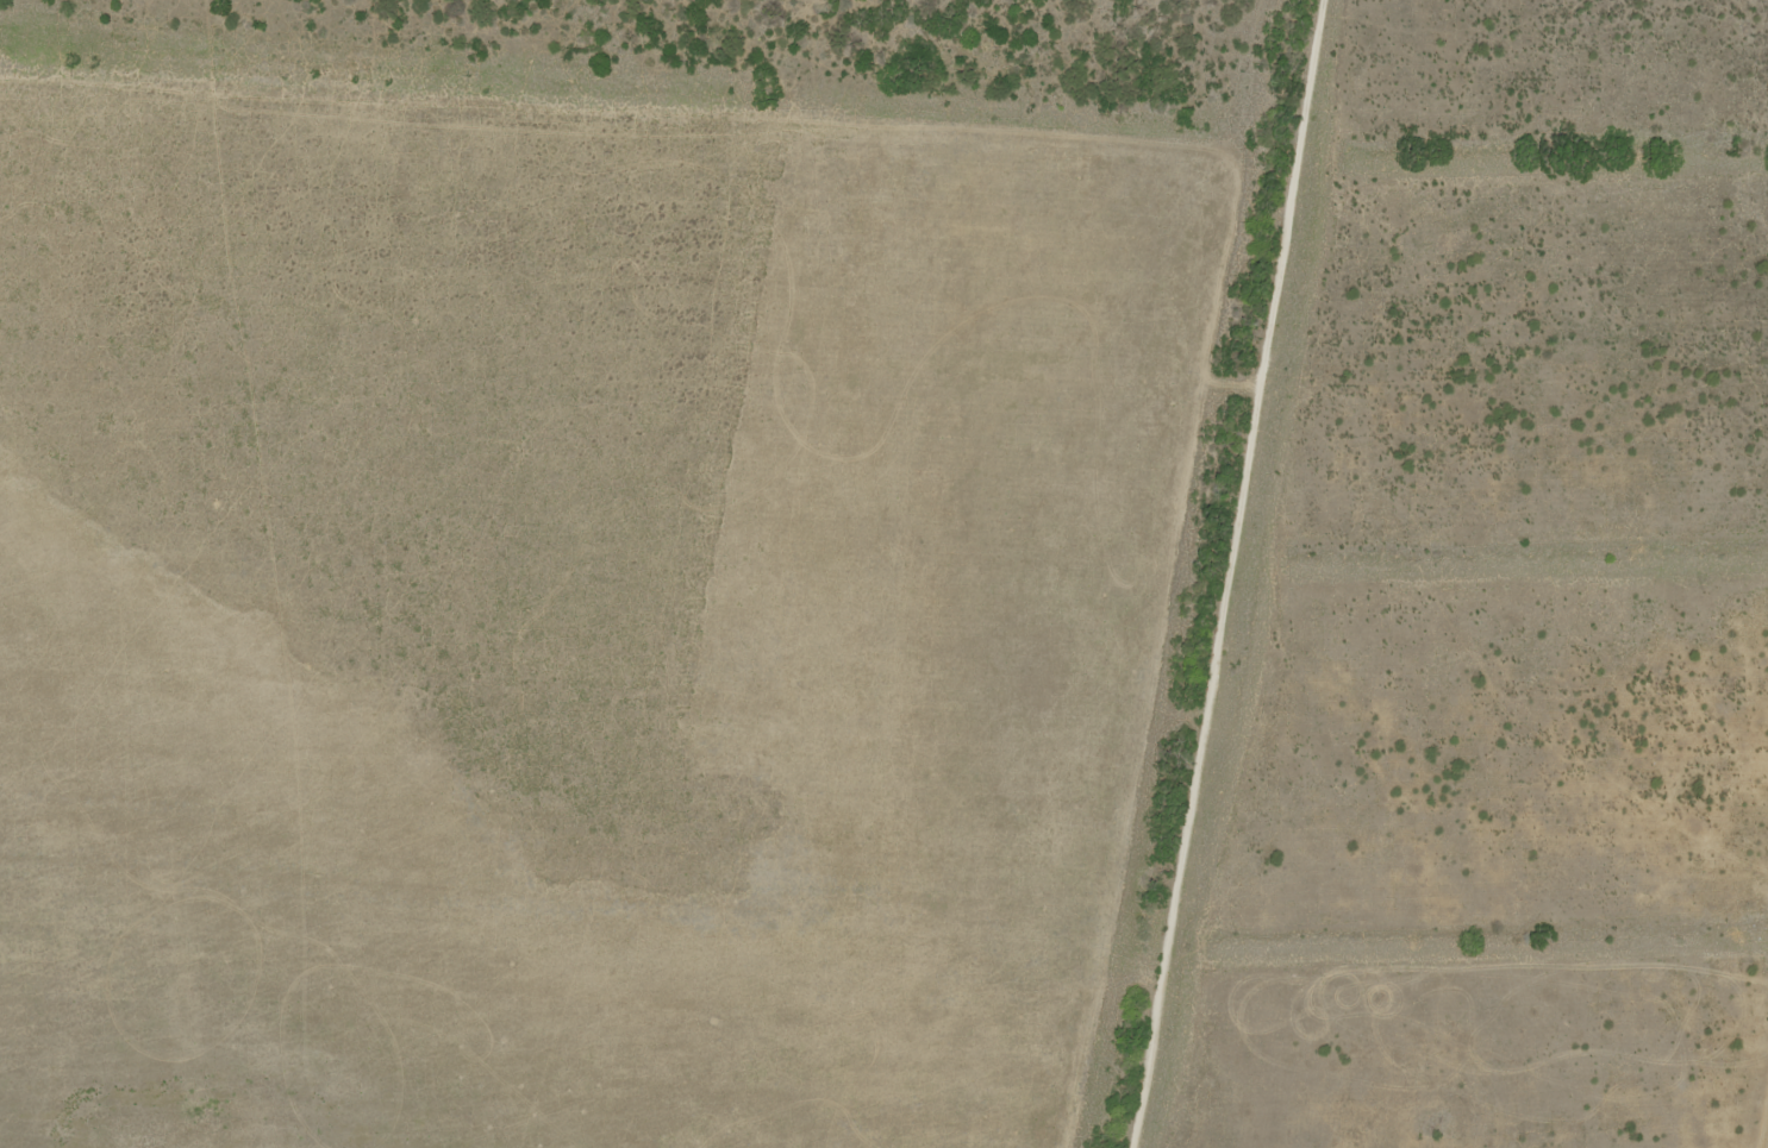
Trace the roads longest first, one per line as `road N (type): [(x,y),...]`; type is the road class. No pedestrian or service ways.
road 1 (track): [(1327,0),(1137,1147)]

